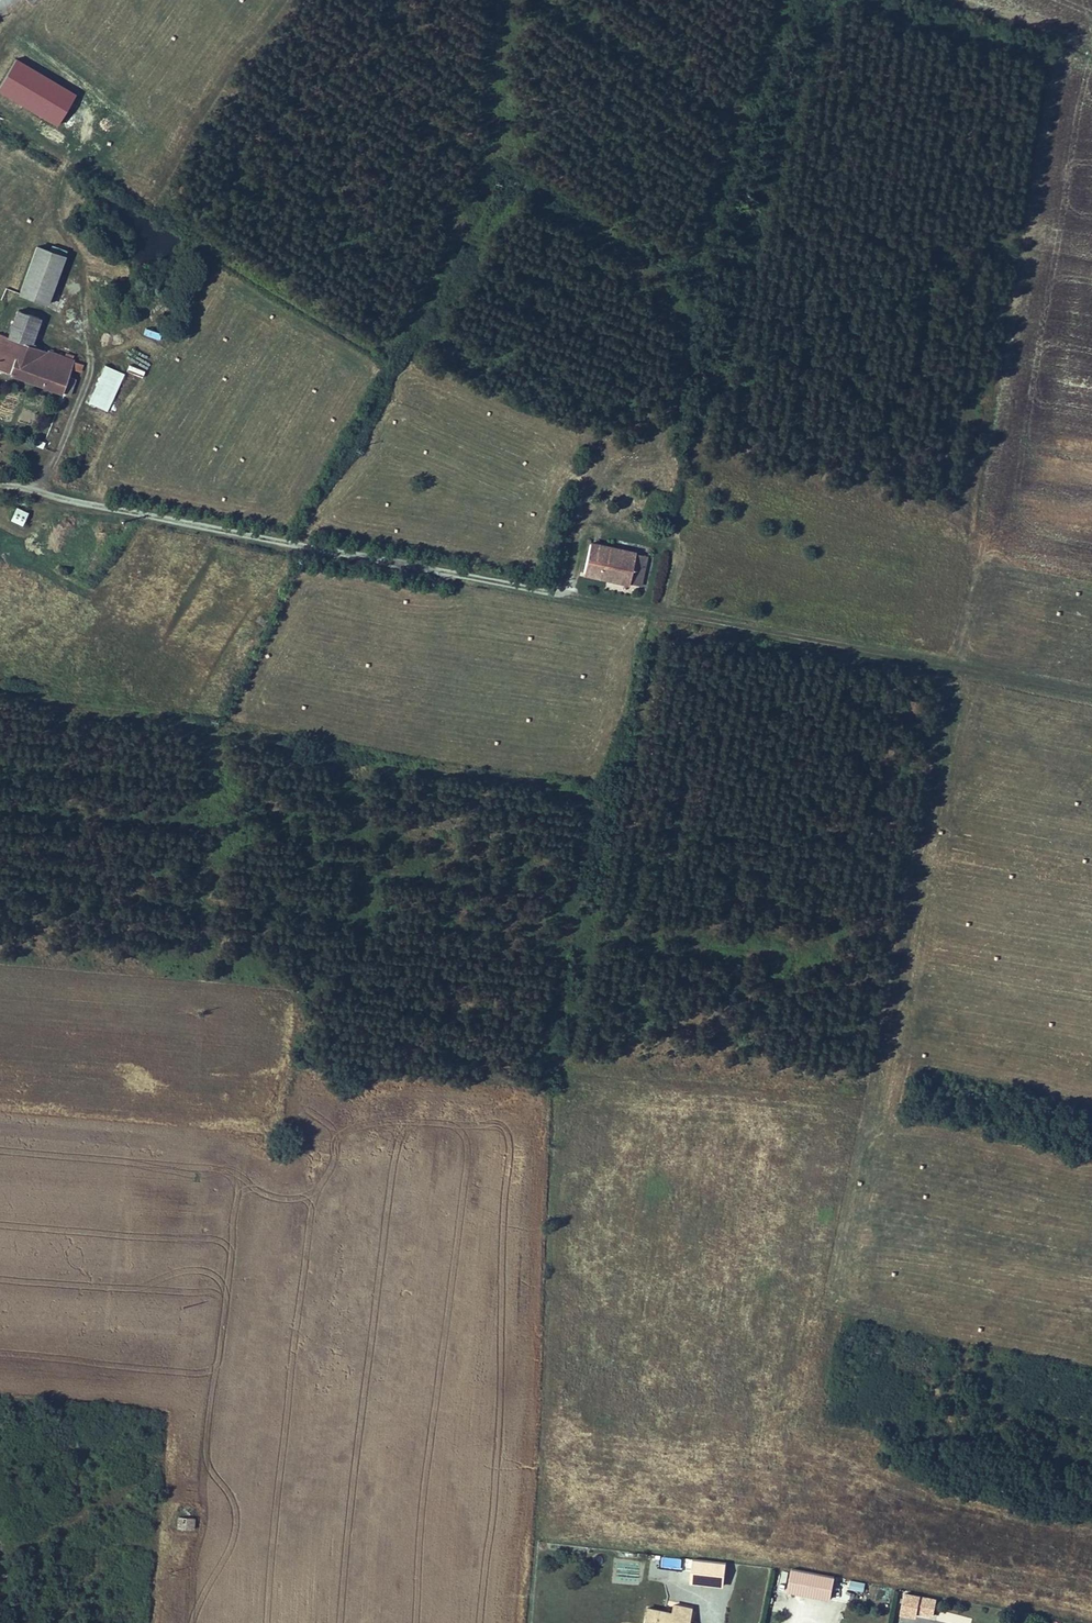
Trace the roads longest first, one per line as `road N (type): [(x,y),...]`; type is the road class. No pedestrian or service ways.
road 1 (track): [(0,484),(553,592)]

